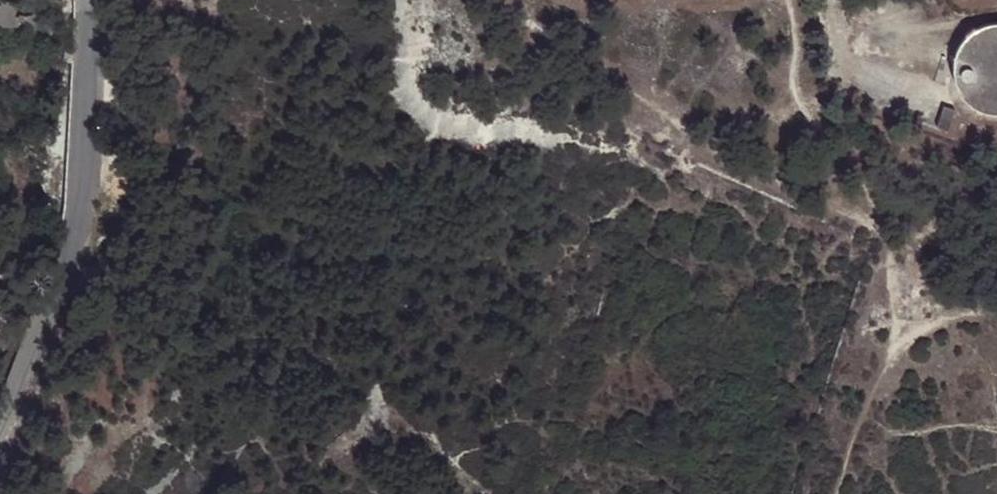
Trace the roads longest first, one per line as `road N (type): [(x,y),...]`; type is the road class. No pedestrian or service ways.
road 1 (residential): [(0,421),(74,225),(86,0)]

